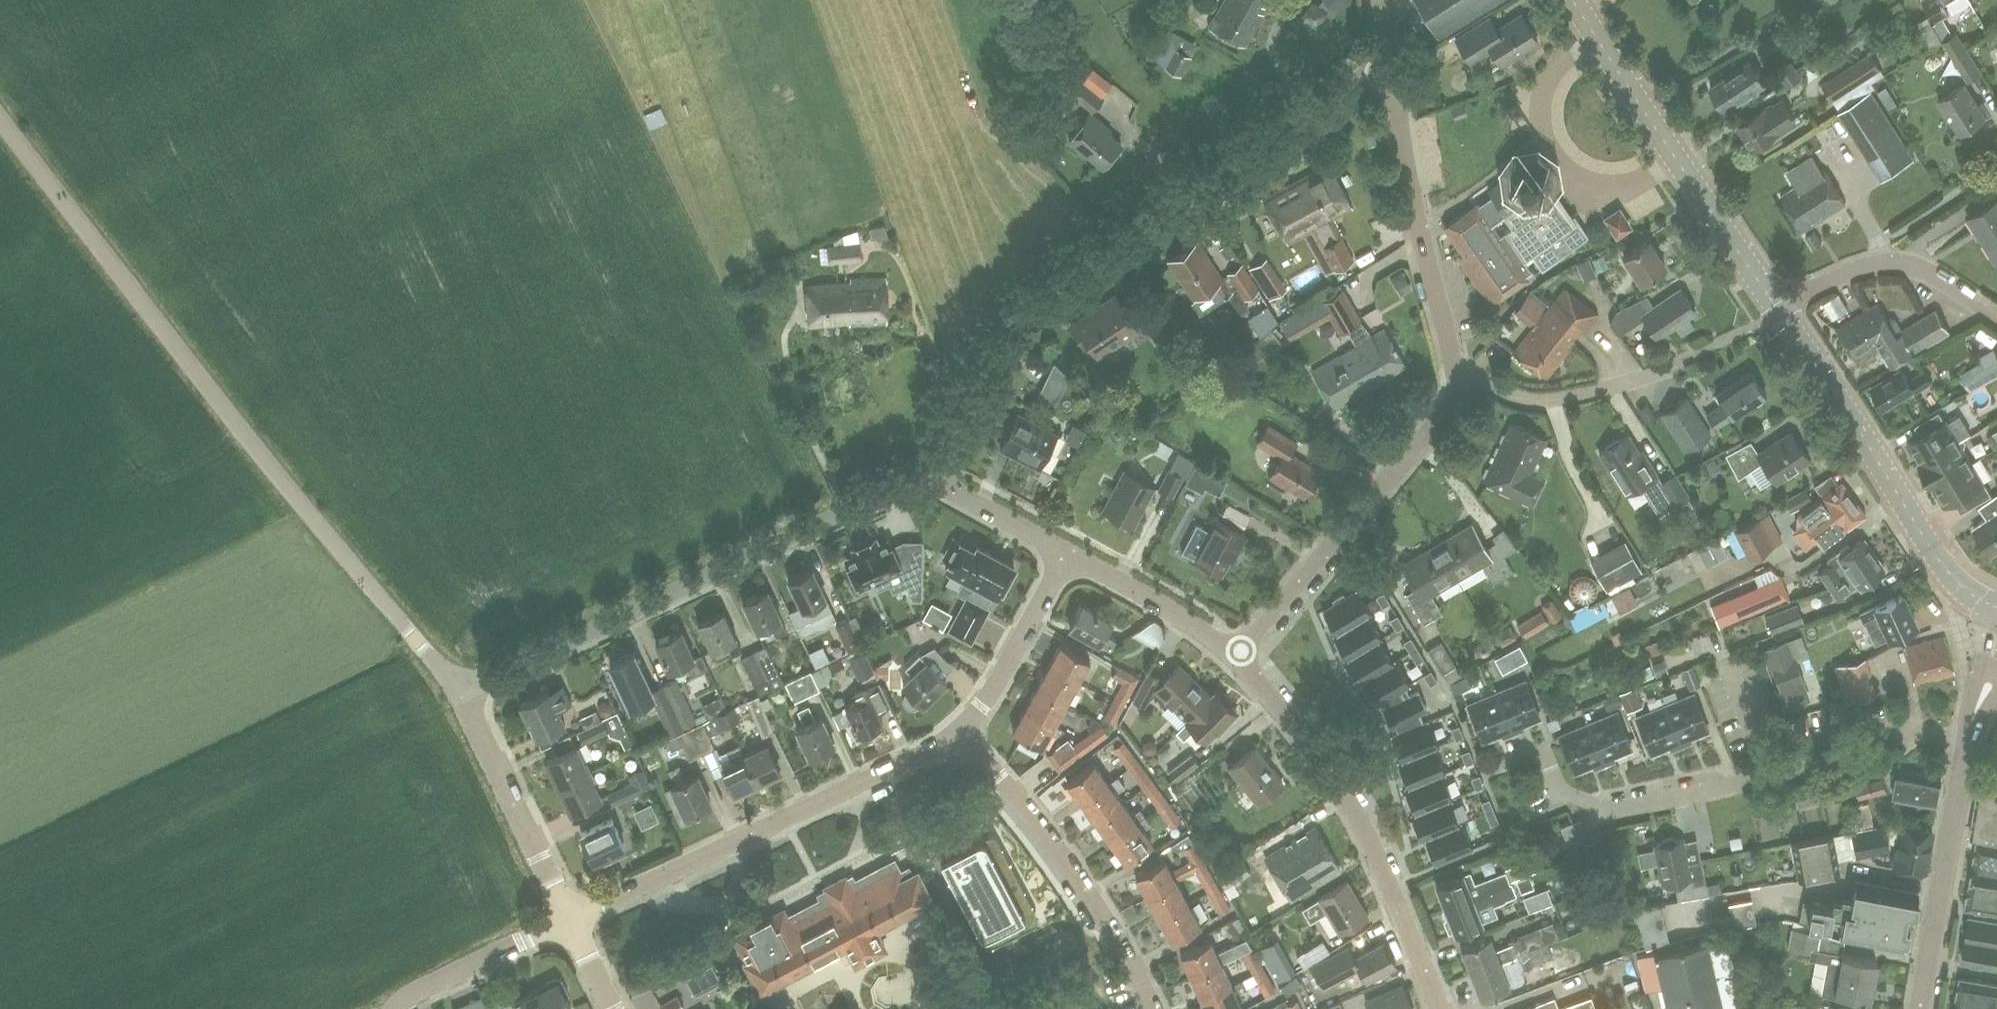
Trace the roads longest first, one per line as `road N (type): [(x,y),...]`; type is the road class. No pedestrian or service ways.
road 1 (unclassified): [(464,698),(254,450),(0,116)]
road 2 (residential): [(929,473),(1029,300),(1354,82),(1388,69)]
road 3 (residential): [(464,698),(929,473)]
road 4 (residential): [(569,919),(926,751),(958,728)]
road 5 (residential): [(1443,1008),(1370,841),(1235,653)]
road 6 (tertiary): [(1780,312),(1577,0)]
road 7 (tertiary): [(1780,312),(1953,584),(1993,612)]
road 8 (residential): [(1235,653),(1448,408),(1457,380)]
road 9 (residential): [(1457,380),(1528,400),(1599,391),(1662,372),(1780,312)]
road 10 (residential): [(1151,1008),(1111,927),(958,728)]
road 11 (residential): [(1492,771),(1545,751),(1559,791),(1611,810),(1743,783),(1768,763)]
road 12 (residential): [(1457,380),(1388,69)]
road 13 (tertiary): [(1920,1008),(1965,742)]
road 14 (unclassified): [(569,919),(464,698)]
road 15 (residential): [(1996,318),(1932,274),(1896,264),(1847,274),(1780,312)]
road 16 (unclassified): [(958,728),(987,697),(1067,552)]
road 17 (residential): [(1768,763),(1787,751),(1896,729),(1965,742)]
road 18 (residential): [(394,1008),(414,992),(569,919)]
road 19 (residential): [(1235,653),(1185,615),(1067,552)]
road 20 (residential): [(1067,552),(929,473)]
road 21 (residential): [(1768,763),(1716,639)]

